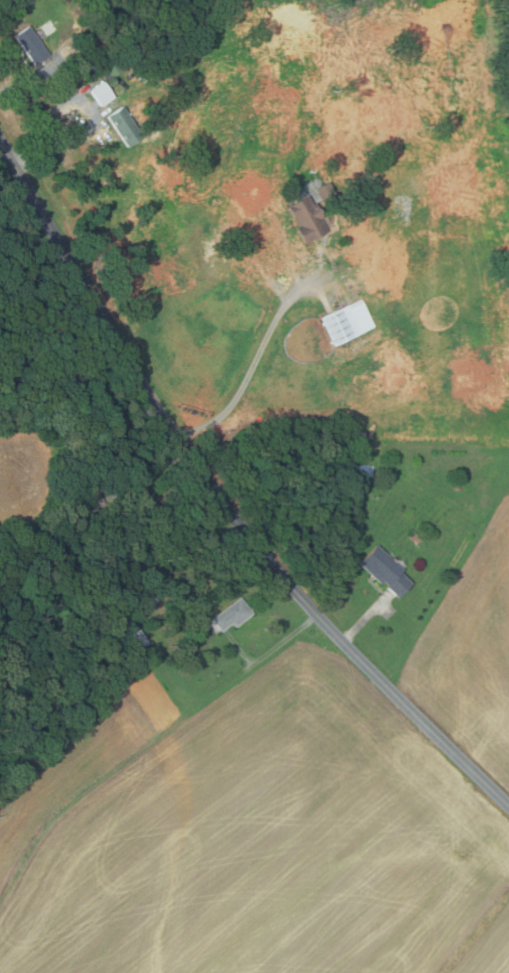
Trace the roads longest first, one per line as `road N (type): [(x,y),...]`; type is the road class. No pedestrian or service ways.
road 1 (residential): [(508,807),(348,650),(228,513),(136,376),(0,141)]

